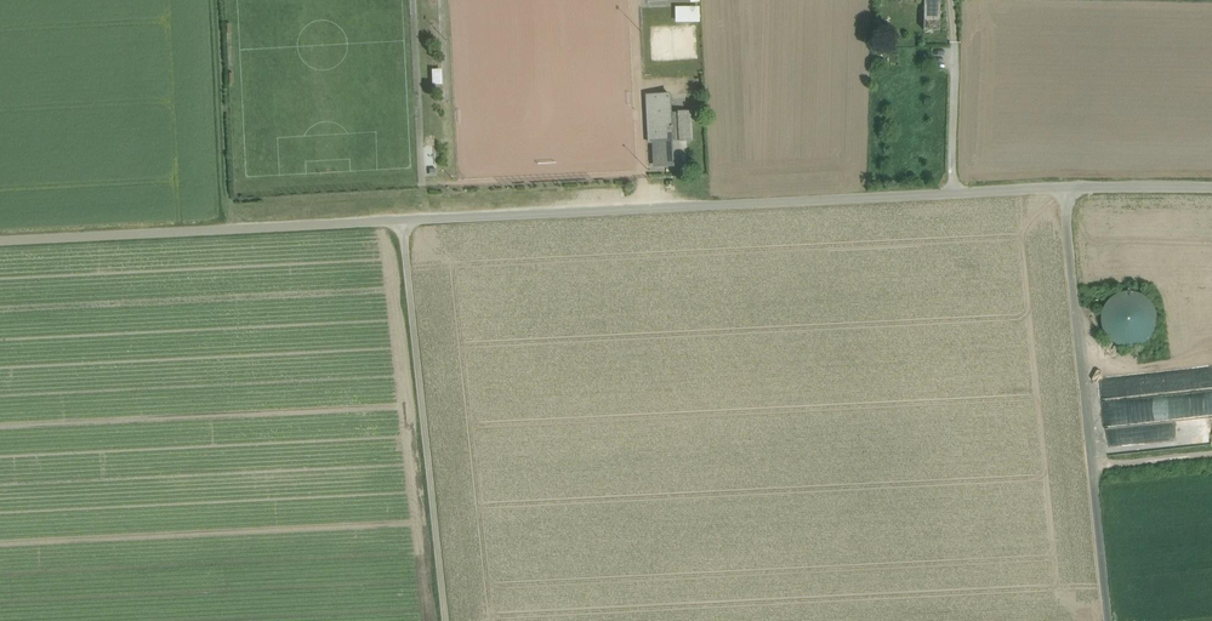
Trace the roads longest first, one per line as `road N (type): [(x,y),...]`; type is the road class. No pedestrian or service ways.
road 1 (track): [(1061,184),(0,237)]
road 2 (track): [(1109,620),(1061,184)]
road 3 (track): [(401,216),(451,620)]
road 4 (track): [(1211,186),(1061,184)]

